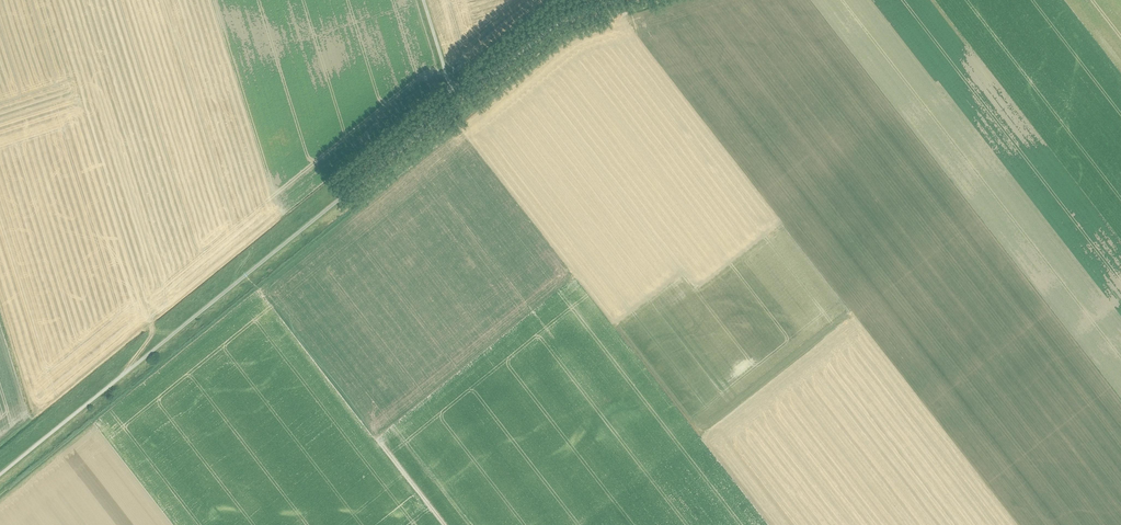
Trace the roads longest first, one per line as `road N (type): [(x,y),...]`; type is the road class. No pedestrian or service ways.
road 1 (unclassified): [(0,475),(409,146)]
road 2 (unclassified): [(624,0),(565,21),(500,70)]

